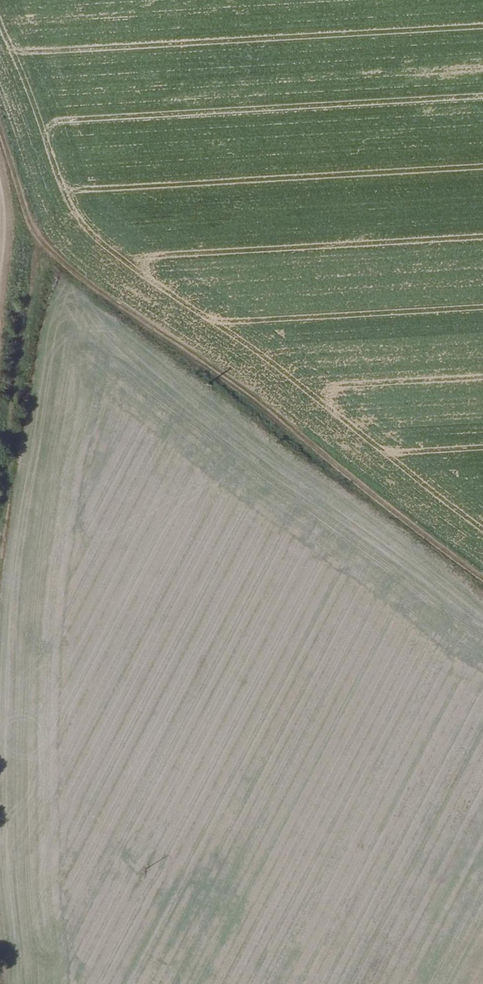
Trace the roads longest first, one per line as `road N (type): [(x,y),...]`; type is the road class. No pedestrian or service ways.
road 1 (track): [(482,586),(38,253)]
road 2 (track): [(0,551),(38,253)]
road 3 (track): [(38,253),(0,136)]

